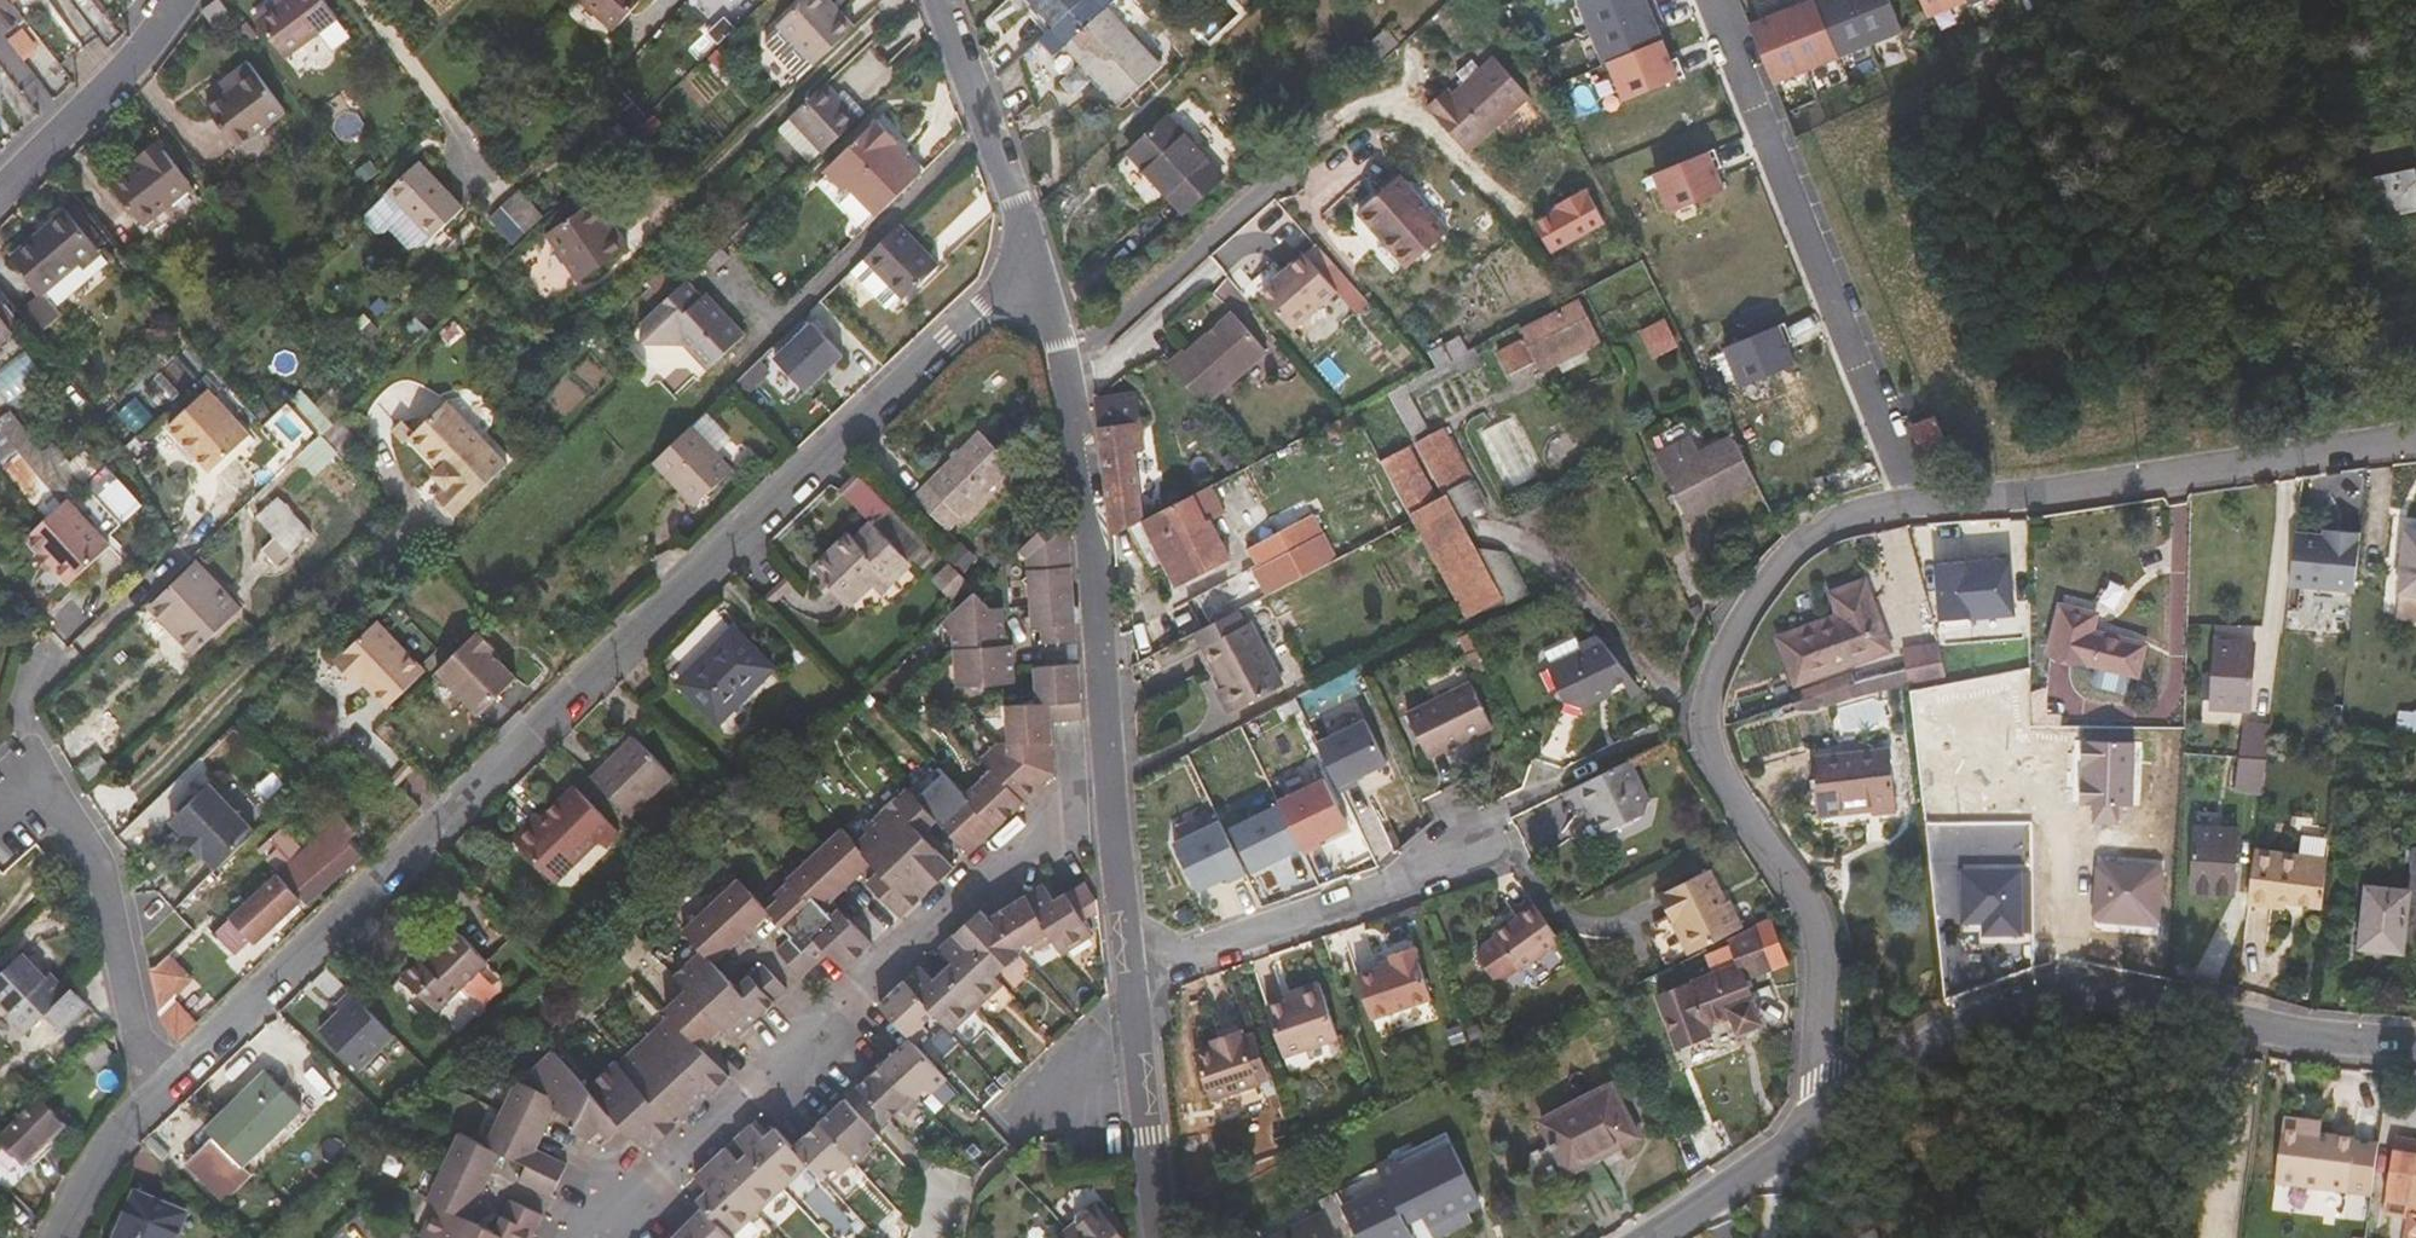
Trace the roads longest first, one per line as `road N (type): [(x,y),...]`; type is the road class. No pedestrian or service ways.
road 1 (residential): [(156,1094),(946,338),(1003,286),(1041,269)]
road 2 (residential): [(1915,515),(1868,524),(1793,556),(1729,629),(1712,679),(1706,720),(1713,751),(1800,889),(1824,952),(1820,1118)]
road 3 (residential): [(604,1237),(669,1167),(992,871),(1117,811)]
road 4 (residential): [(2415,1042),(2333,1037),(2113,986),(2050,986),(1995,1006),(1820,1118)]
road 5 (residential): [(1915,515),(1715,0)]
road 6 (residential): [(1117,811),(1083,465),(1041,269)]
road 7 (residential): [(2415,435),(1915,515)]
road 8 (residential): [(1465,838),(1387,884),(1131,965)]
road 9 (residential): [(49,794),(78,825),(96,862),(156,1094)]
road 10 (residential): [(1041,269),(944,0)]
road 11 (residential): [(1160,1237),(1131,965)]
road 12 (residential): [(0,188),(160,32),(180,0)]
road 13 (residential): [(1820,1118),(1645,1237)]
road 14 (residential): [(62,1237),(88,1185),(156,1094)]
road 15 (residential): [(56,650),(18,706),(49,794)]
road 16 (residential): [(1131,965),(1117,811)]

